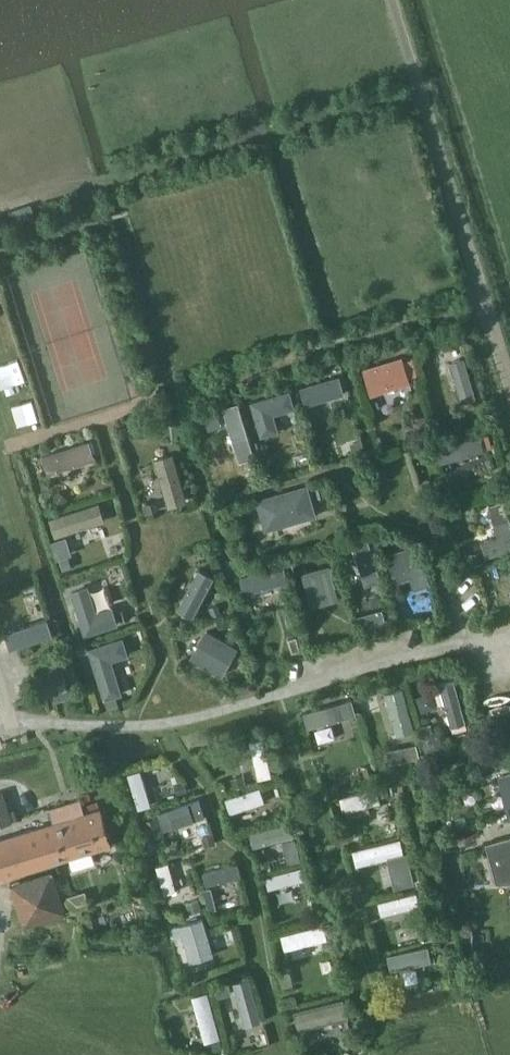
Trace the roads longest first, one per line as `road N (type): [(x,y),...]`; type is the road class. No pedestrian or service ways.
road 1 (track): [(5,728),(169,727),(509,628)]

